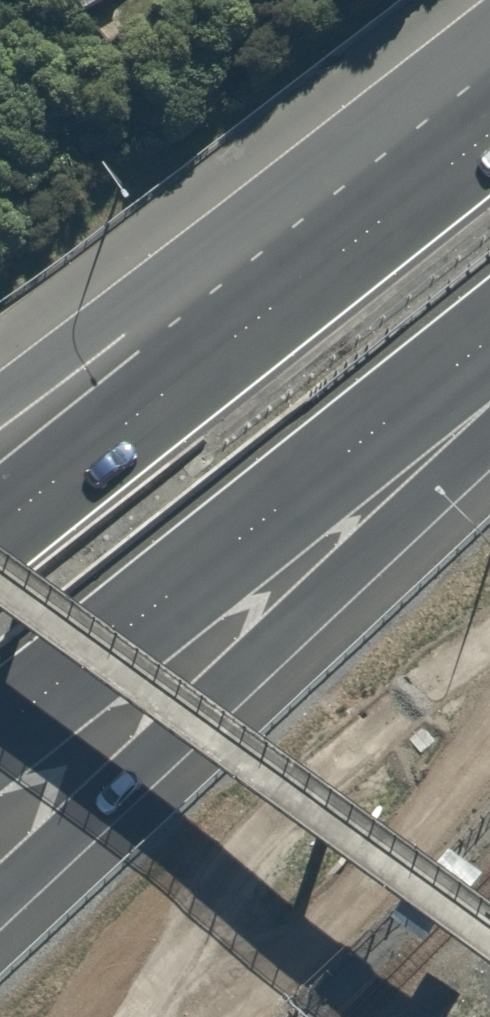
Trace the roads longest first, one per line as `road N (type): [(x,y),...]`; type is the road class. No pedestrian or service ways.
road 1 (trunk): [(489,402),(0,865)]
road 2 (trunk): [(0,524),(489,132)]
road 3 (trunk): [(489,342),(0,733)]
road 4 (trunk): [(0,430),(489,58)]

